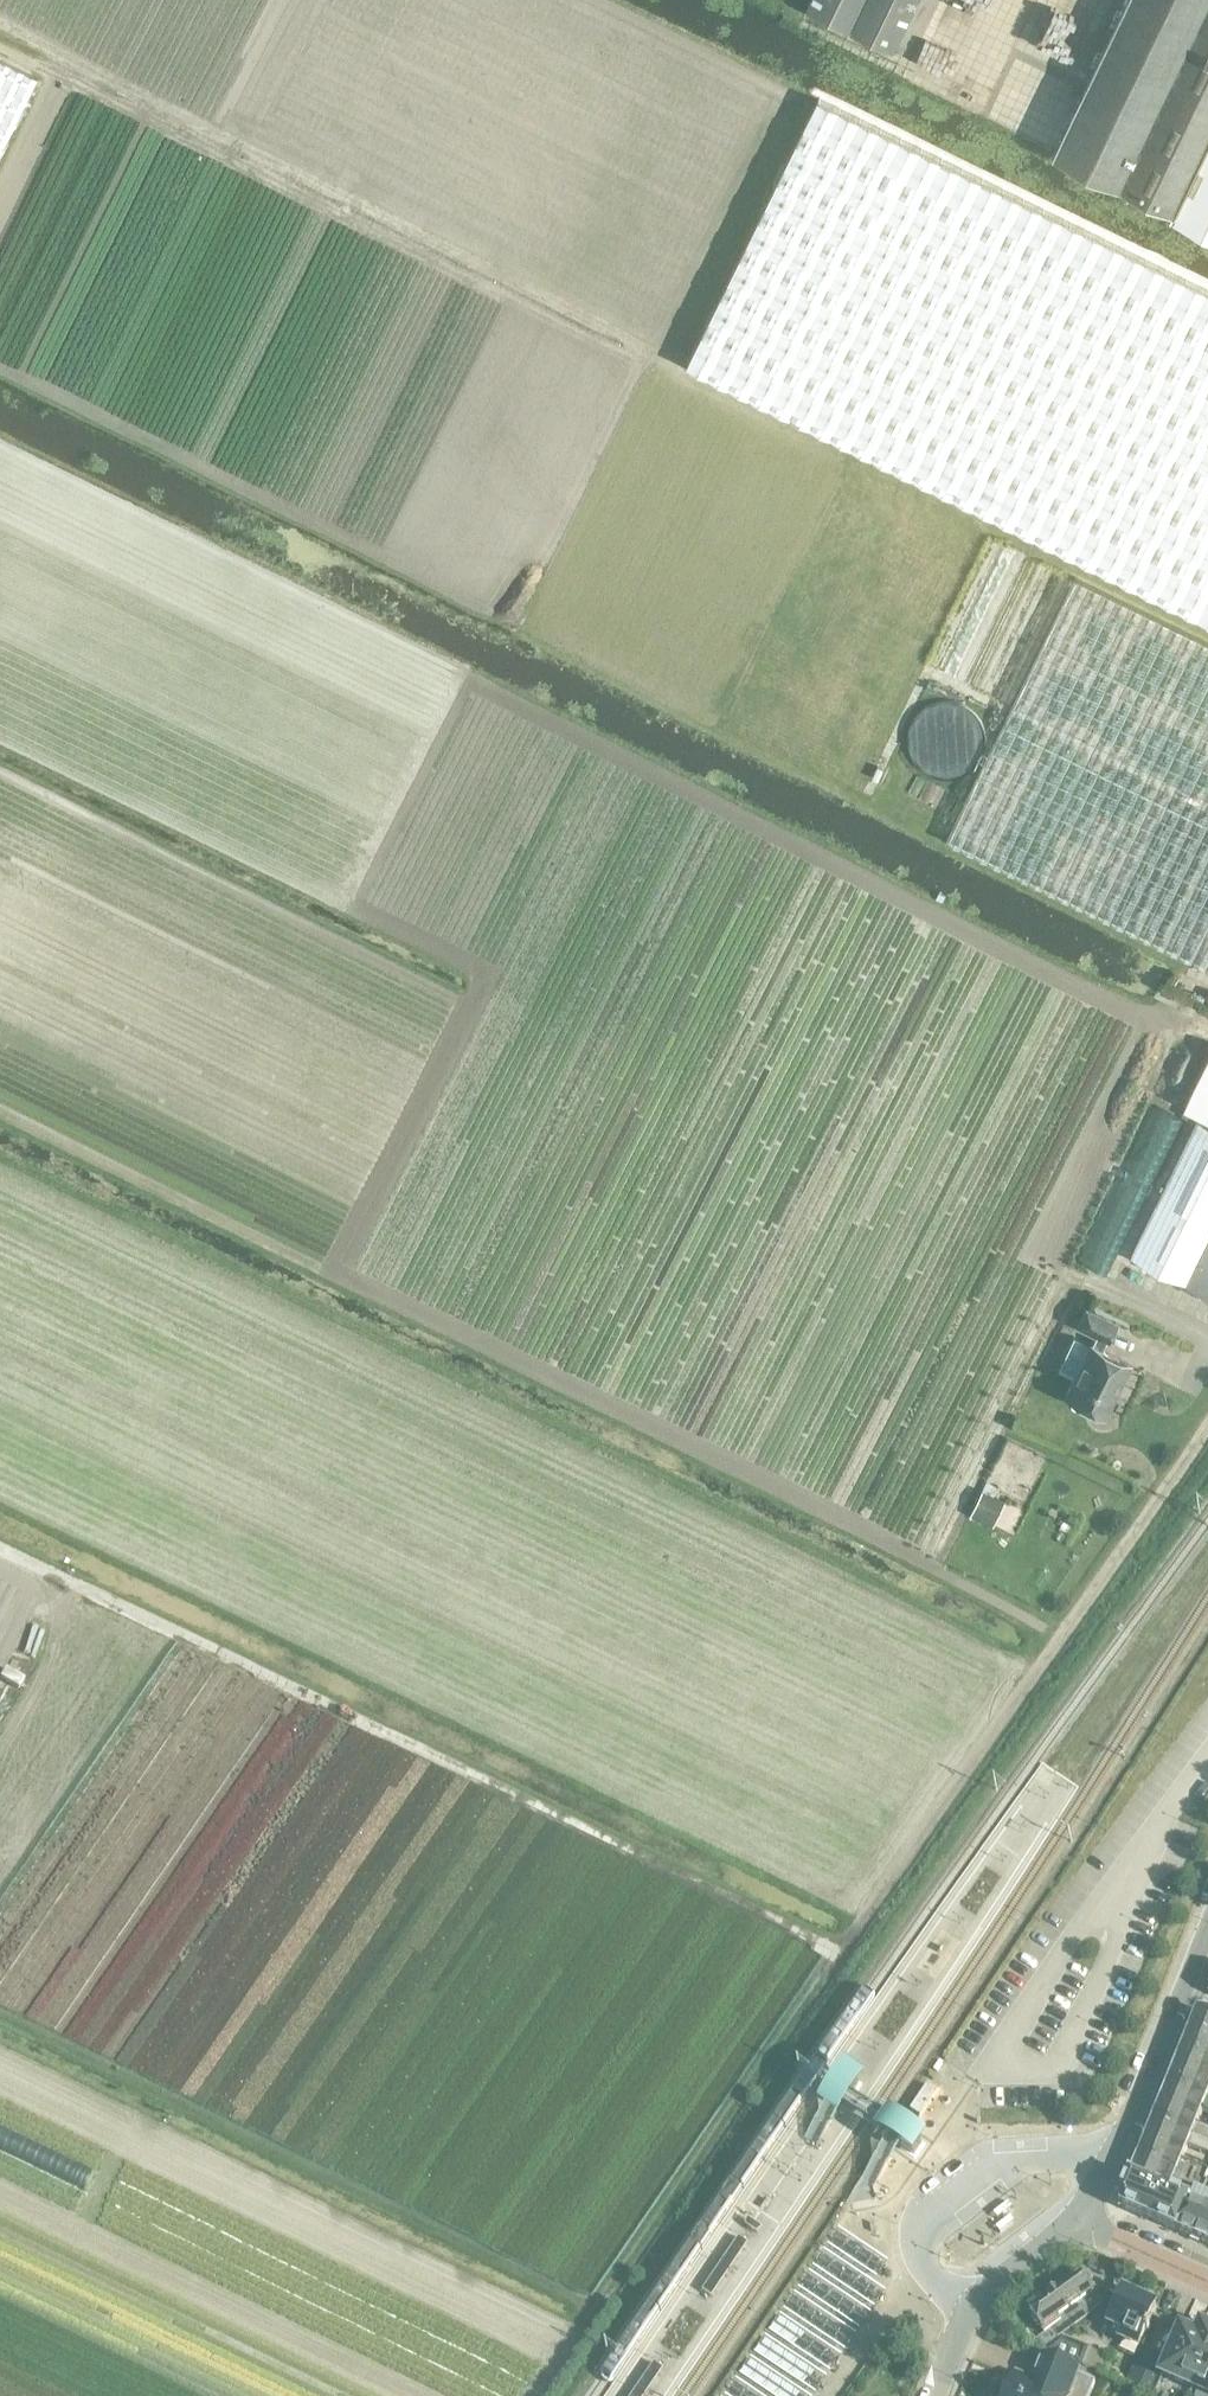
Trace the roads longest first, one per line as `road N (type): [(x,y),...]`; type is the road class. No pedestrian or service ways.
road 1 (track): [(545,2395),(1207,1426)]
road 2 (residential): [(1075,2219),(1109,2159),(1207,1921)]
road 3 (residential): [(937,2395),(989,2287),(1075,2219)]
road 4 (tertiary): [(1207,2280),(1075,2219)]

